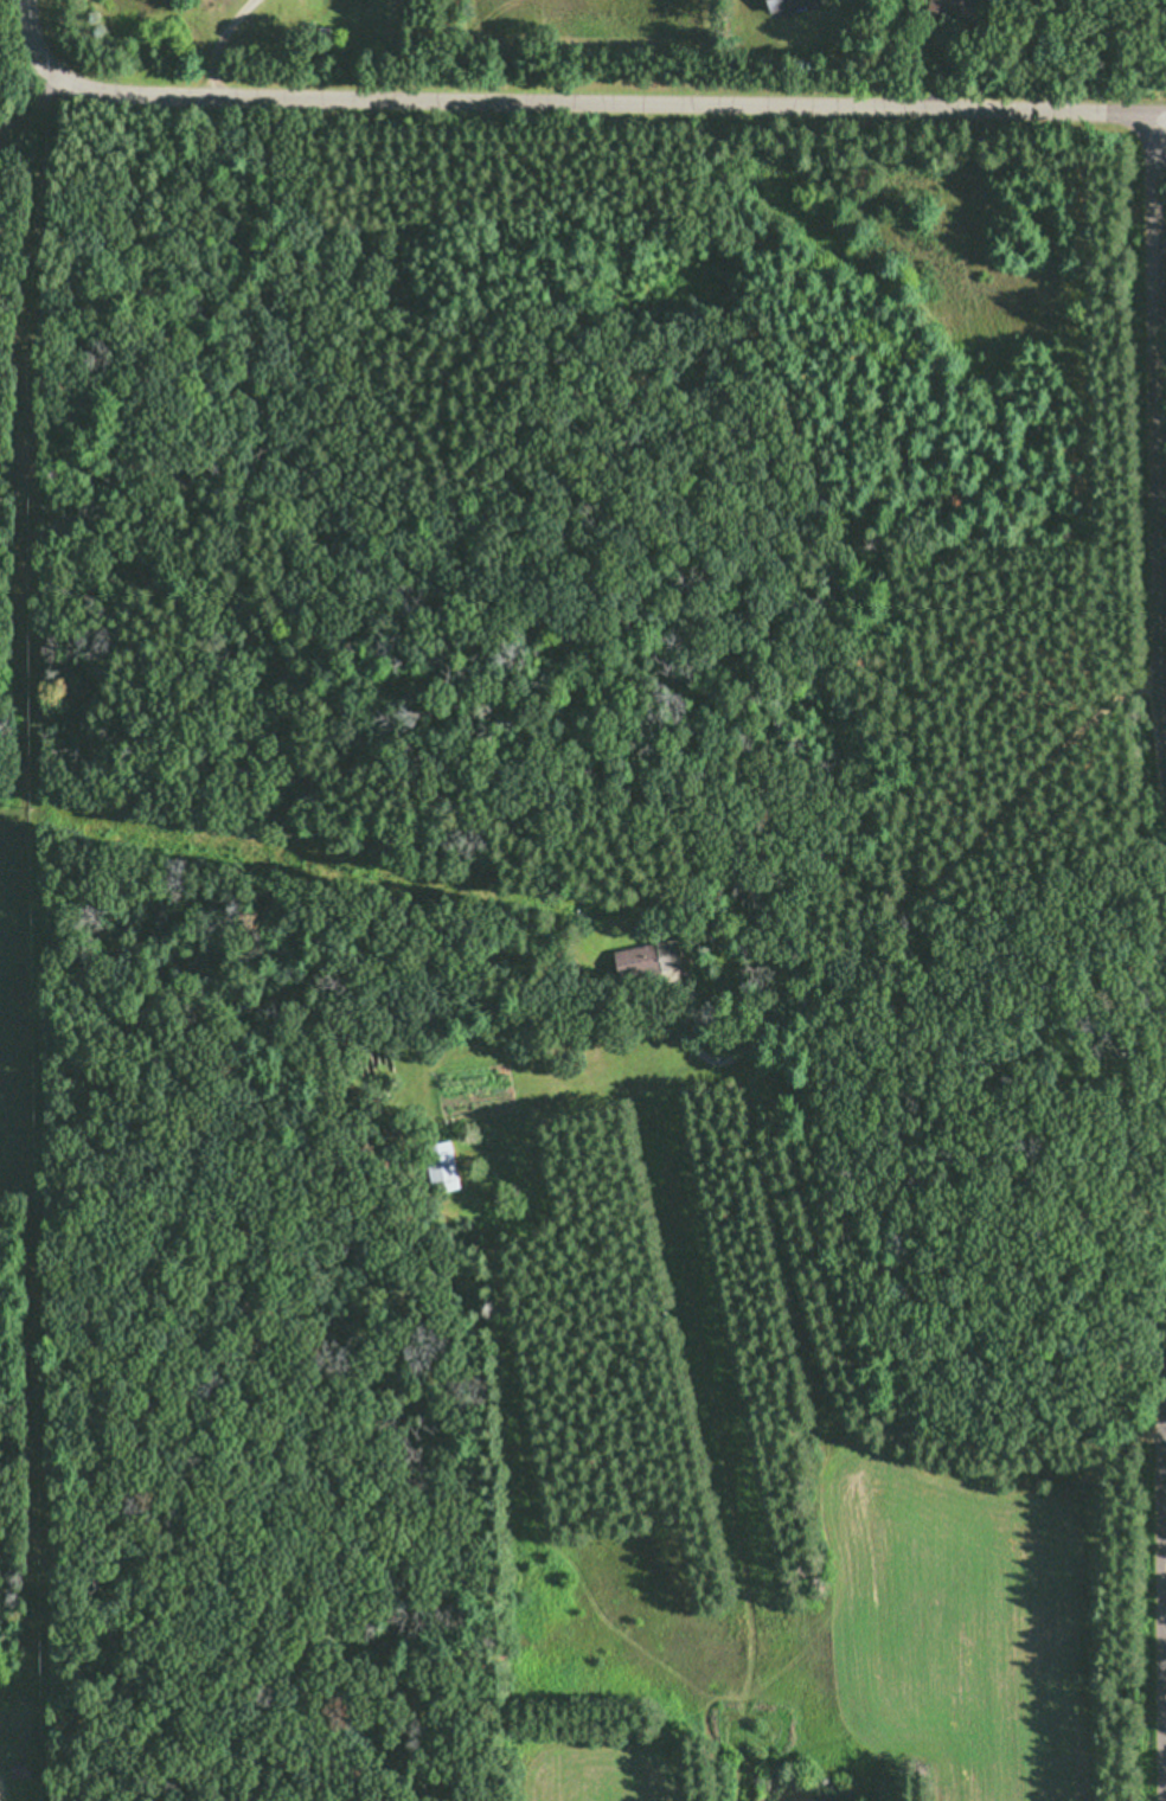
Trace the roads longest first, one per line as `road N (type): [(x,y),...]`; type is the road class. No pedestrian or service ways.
road 1 (residential): [(1157,116),(118,95),(56,73),(28,39),(28,0)]
road 2 (secondary): [(1165,778),(1158,741),(1157,116)]
road 3 (secondary): [(1165,1702),(1165,1348)]

